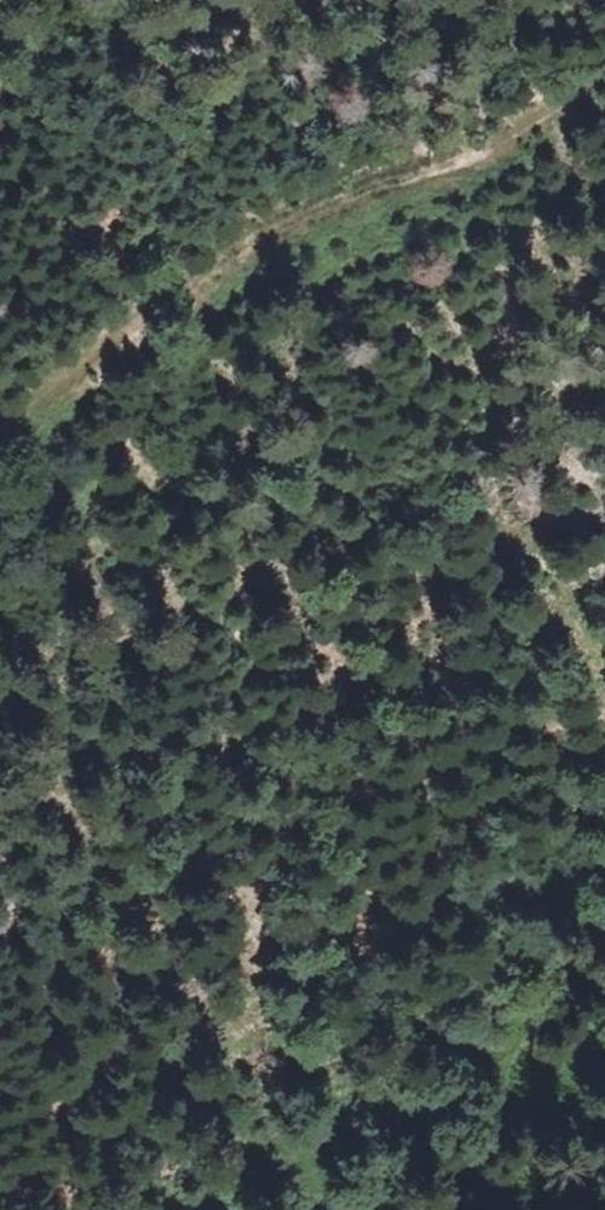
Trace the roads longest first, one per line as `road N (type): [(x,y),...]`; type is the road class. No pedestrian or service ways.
road 1 (track): [(604,88),(480,160),(318,214),(206,279),(32,401),(0,437)]

